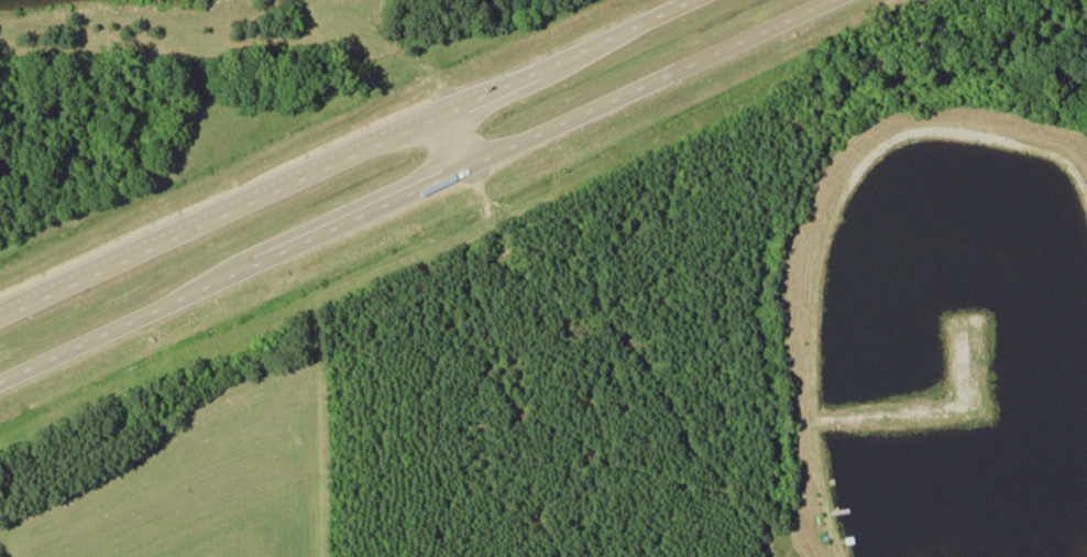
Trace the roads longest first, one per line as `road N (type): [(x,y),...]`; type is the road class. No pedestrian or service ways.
road 1 (trunk): [(447,112),(0,317)]
road 2 (trunk): [(469,165),(828,0)]
road 3 (trunk): [(180,296),(469,165)]
road 4 (trunk): [(691,0),(447,112)]
road 5 (trunk): [(0,382),(180,296)]

